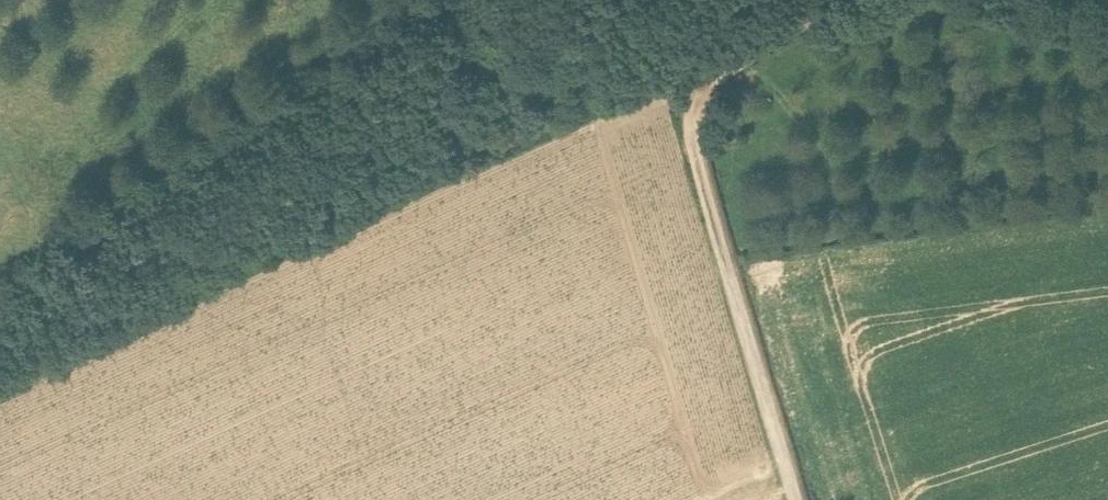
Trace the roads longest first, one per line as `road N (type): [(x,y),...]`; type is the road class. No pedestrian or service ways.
road 1 (track): [(795,499),(695,137),(717,76),(838,0)]

